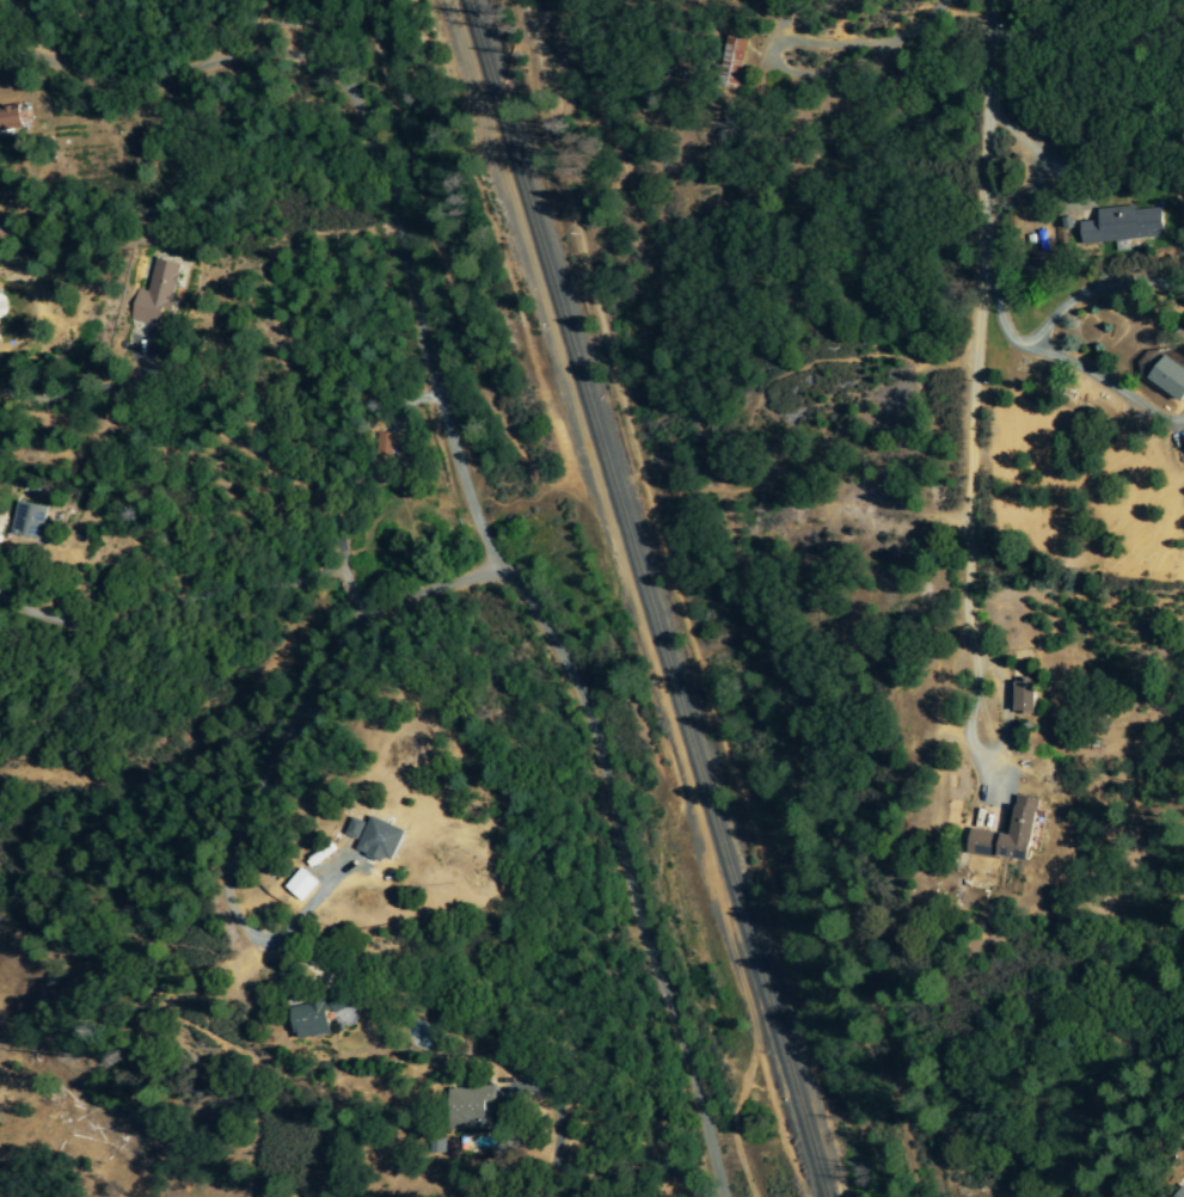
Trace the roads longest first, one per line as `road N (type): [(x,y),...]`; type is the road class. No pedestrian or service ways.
road 1 (residential): [(968,523),(988,0)]

